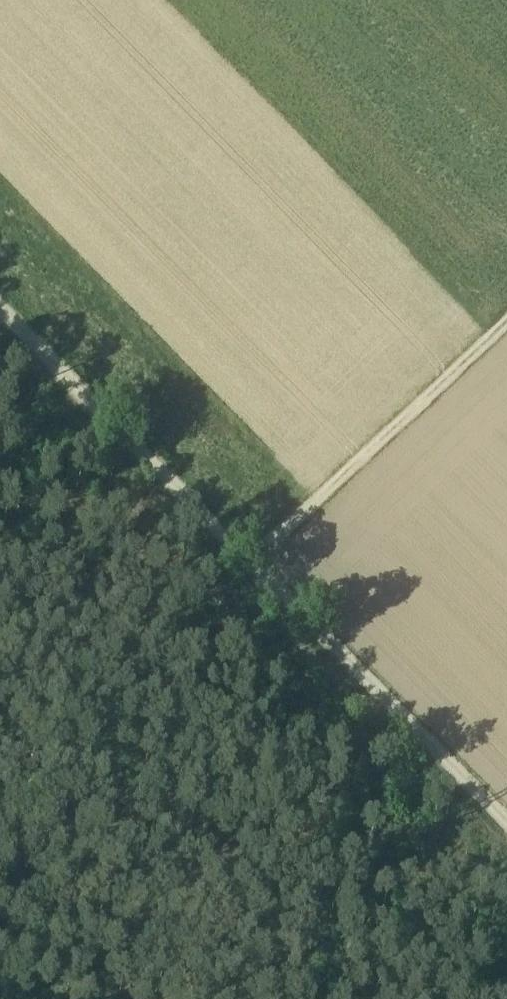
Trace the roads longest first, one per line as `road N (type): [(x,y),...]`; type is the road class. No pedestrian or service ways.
road 1 (track): [(506,818),(0,303)]
road 2 (track): [(506,319),(251,561)]
road 3 (track): [(130,998),(0,871)]

